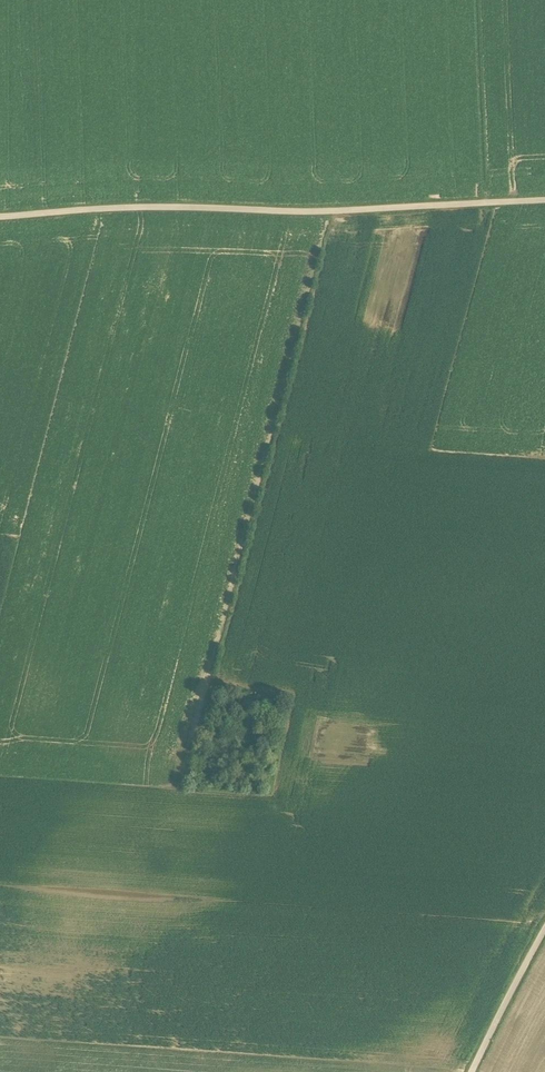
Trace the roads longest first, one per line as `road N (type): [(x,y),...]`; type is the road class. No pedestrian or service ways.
road 1 (unclassified): [(0,219),(544,203)]
road 2 (unclassified): [(473,1071),(544,935)]

